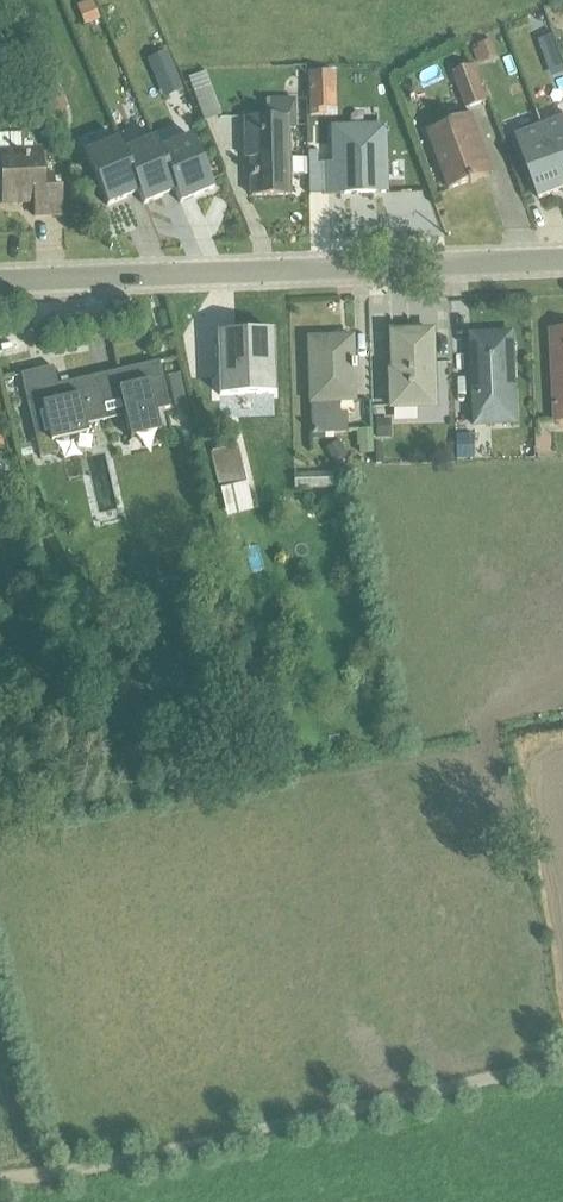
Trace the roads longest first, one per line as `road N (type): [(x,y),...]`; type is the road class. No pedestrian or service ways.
road 1 (residential): [(562,1065),(0,1187)]
road 2 (unclassified): [(0,282),(562,259)]

